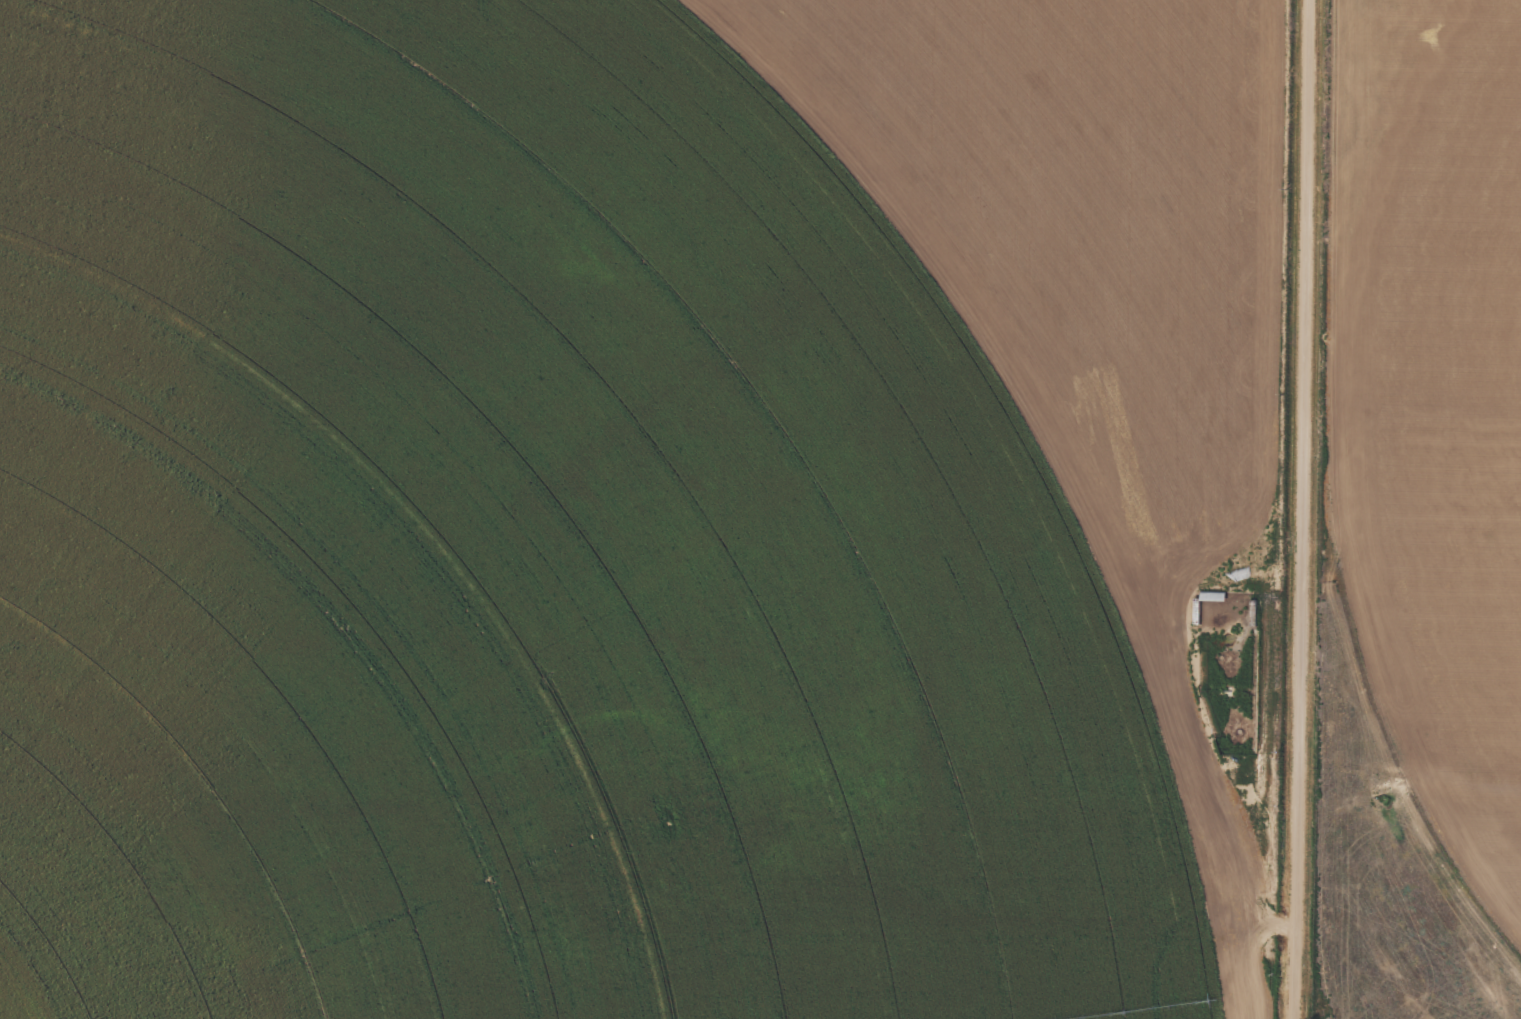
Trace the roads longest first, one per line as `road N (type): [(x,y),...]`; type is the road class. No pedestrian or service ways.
road 1 (residential): [(1294,1018),(1310,0)]

